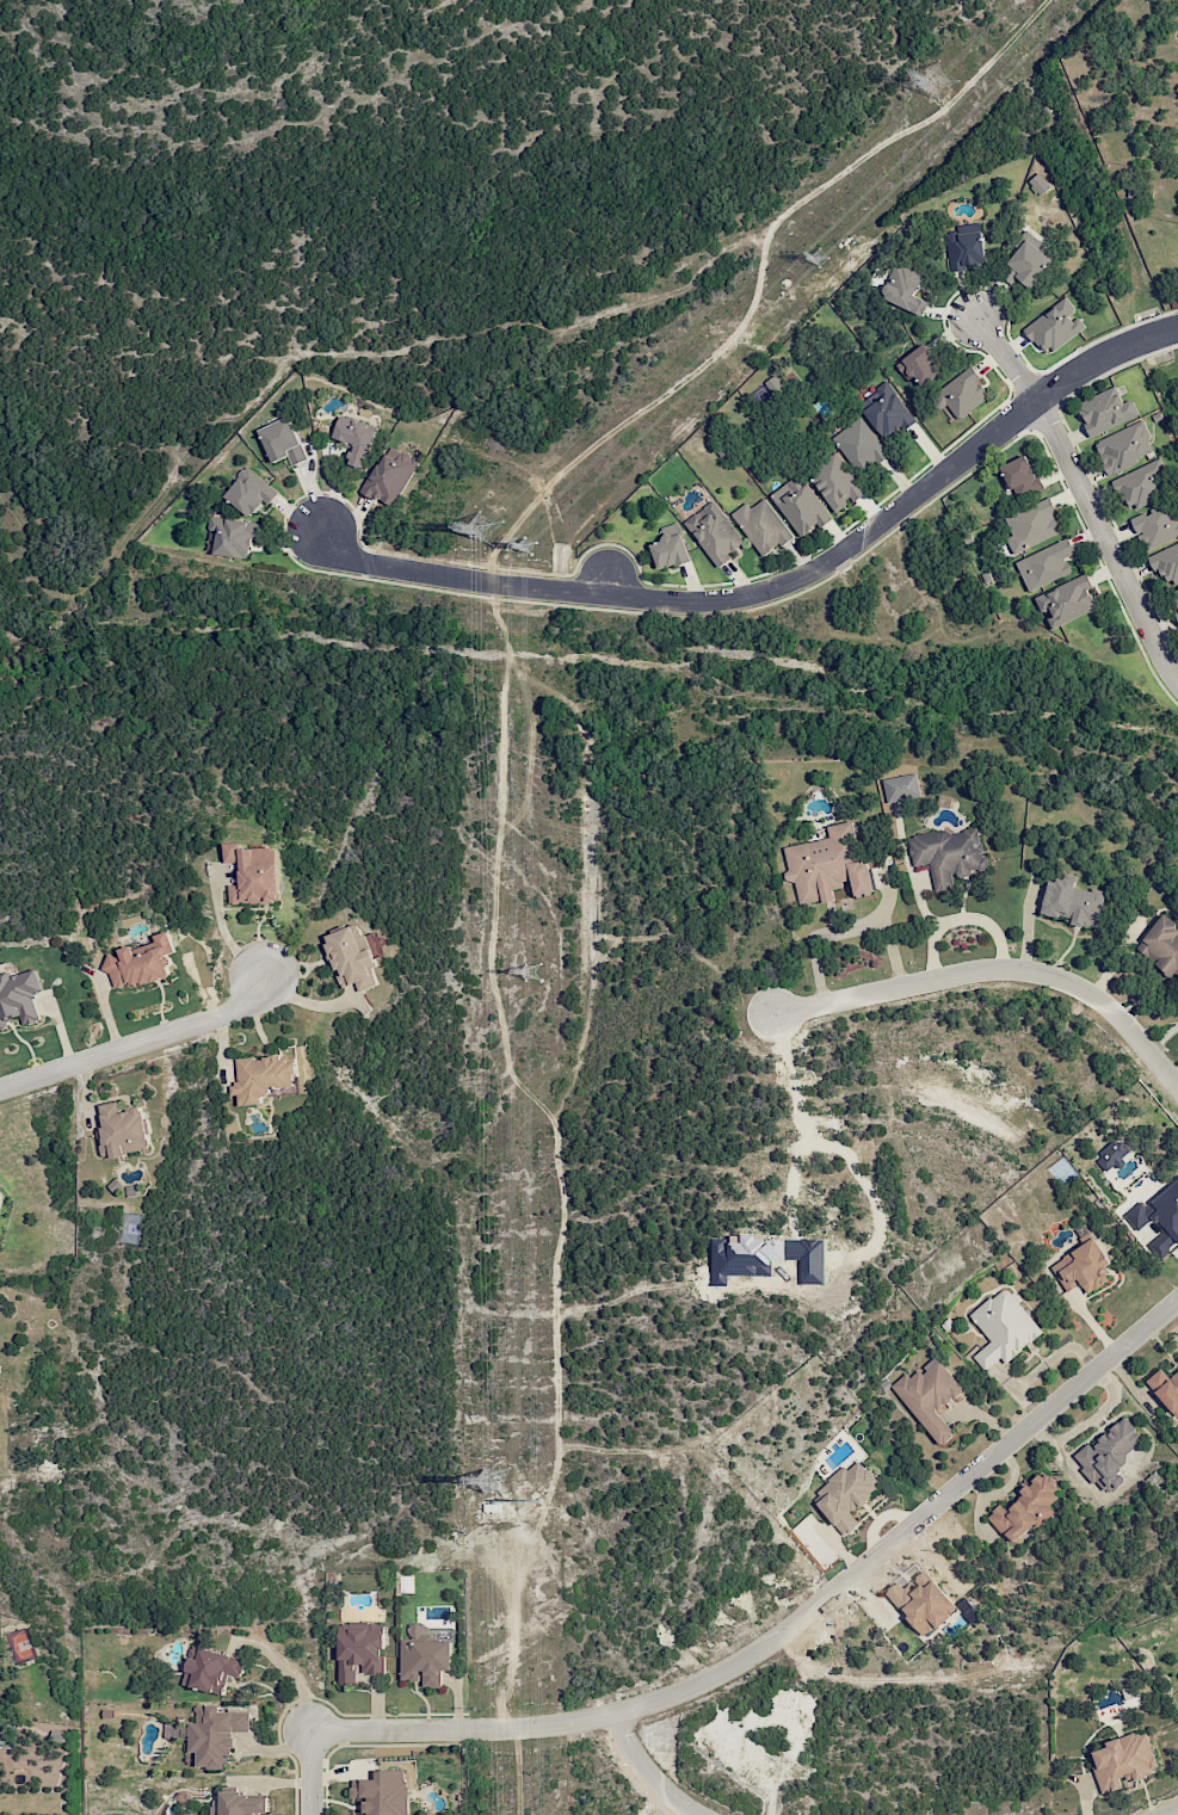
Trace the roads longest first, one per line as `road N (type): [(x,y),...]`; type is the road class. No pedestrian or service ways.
road 1 (track): [(494,611),(507,653),(493,986),(510,1069),(556,1124),(562,1231),(551,1278),(556,1452),(519,1548),(513,1598),(520,1814)]
road 2 (residential): [(316,1814),(316,1730),(569,1724),(619,1710),(772,1628),(1177,1296)]
road 3 (residential): [(1177,329),(1091,363),(812,575),(766,592),(717,599),(487,584),(333,552),(319,532)]
road 4 (track): [(1046,0),(945,111),(838,169),(770,226),(748,316),(723,348),(562,473),(492,550)]
road 5 (residential): [(1177,1086),(1121,1017),(1087,990),(1046,974),(994,968),(775,1014)]
road 6 (residential): [(1177,689),(1036,400),(977,317)]
road 7 (track): [(556,1124),(598,1069),(606,1037),(692,980),(734,962),(748,970),(775,1014)]
road 8 (residential): [(264,979),(243,1005),(0,1087)]
road 9 (residential): [(704,1814),(642,1765),(619,1710)]

